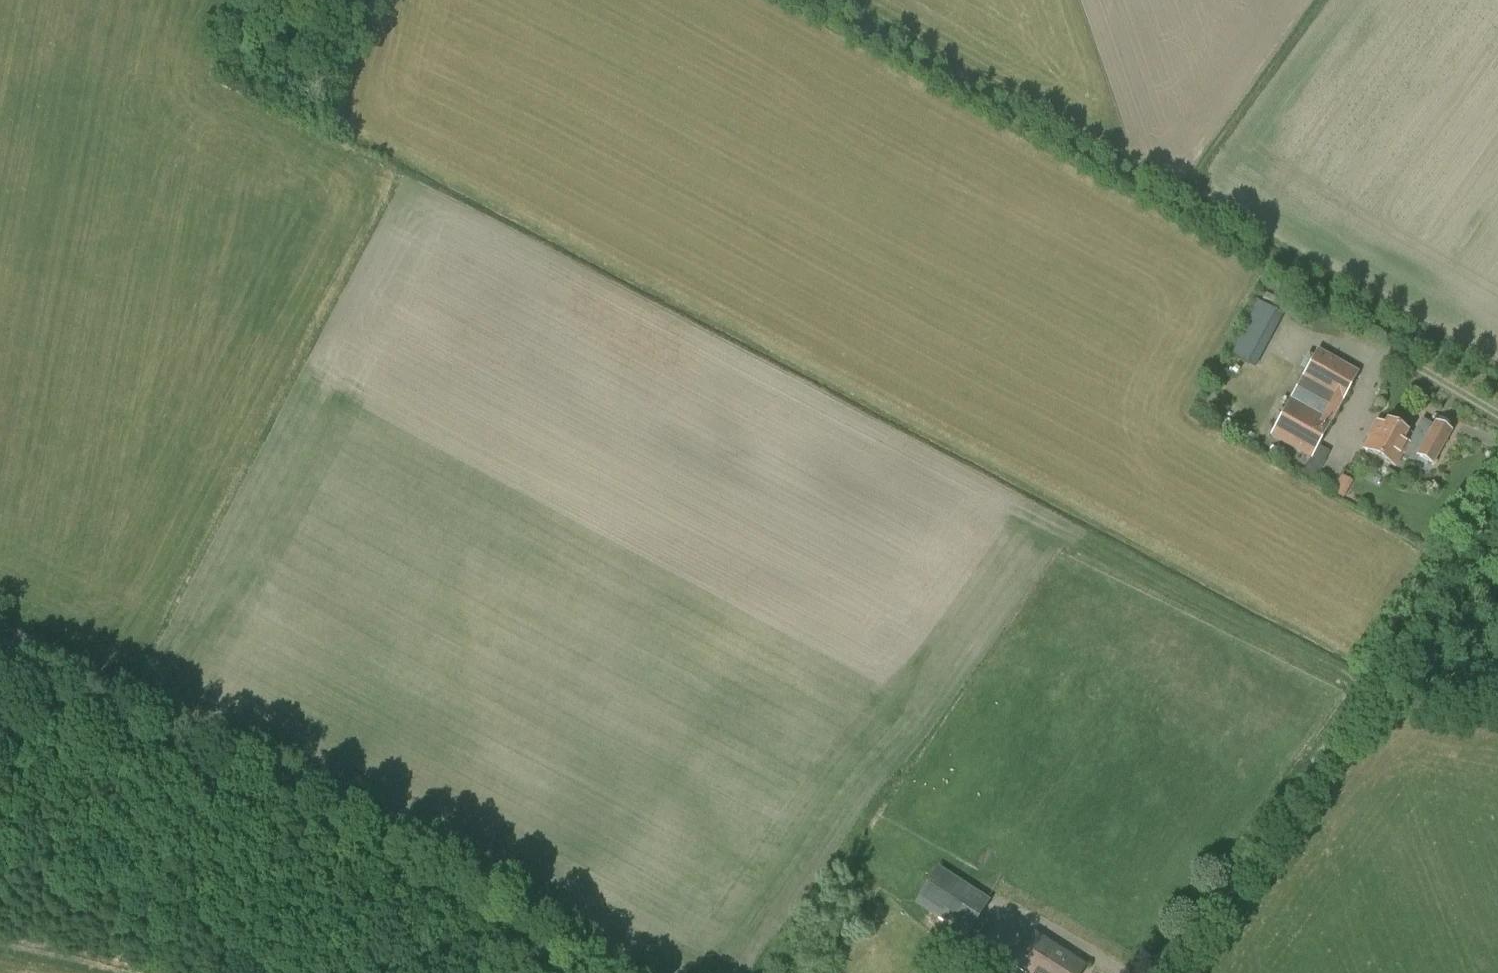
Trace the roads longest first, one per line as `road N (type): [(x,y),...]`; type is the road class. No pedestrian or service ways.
road 1 (tertiary): [(1165,972),(1497,516)]

